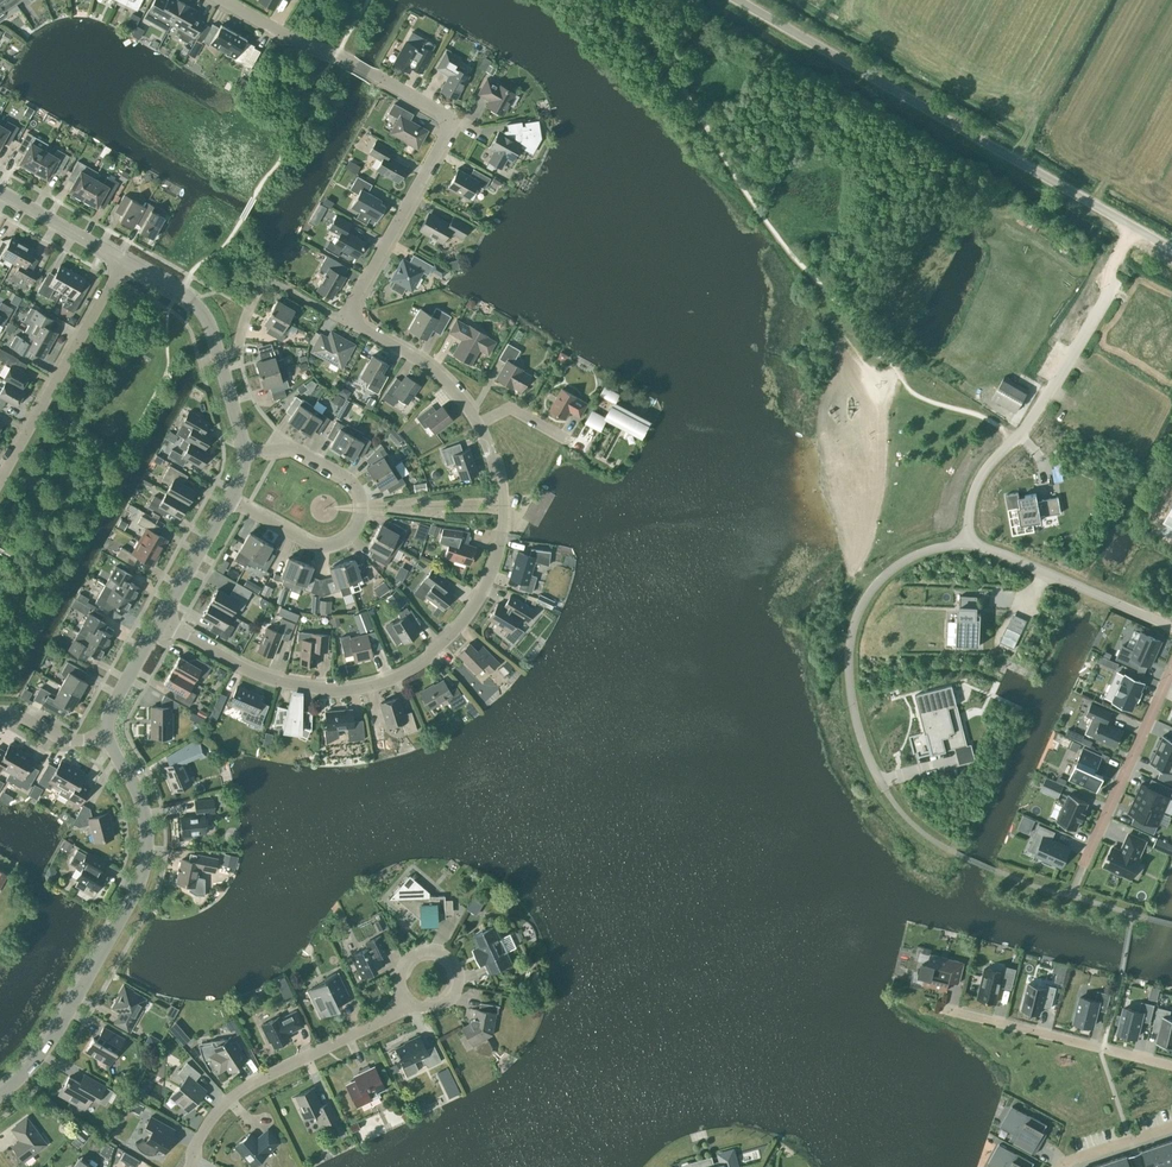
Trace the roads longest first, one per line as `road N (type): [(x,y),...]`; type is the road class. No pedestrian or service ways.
road 1 (residential): [(479,425),(443,382),(345,321),(448,129),(440,112),(355,64)]
road 2 (residential): [(160,621),(247,671),(294,686),(347,690),(387,681),(461,626),(498,554),(502,509)]
road 3 (unclassified): [(1134,228),(738,0)]
road 4 (residential): [(0,1095),(47,1046),(143,865),(141,812),(109,735)]
road 5 (residential): [(884,789),(853,703),(850,643),(857,614),(897,566),(967,546)]
road 6 (residential): [(188,1166),(222,1108),(412,1007)]
road 7 (residential): [(0,478),(123,261)]
road 8 (residential): [(1171,1066),(940,1008)]
road 9 (residential): [(967,546),(1171,627)]
road 10 (residential): [(1116,258),(1103,280),(1112,286),(1015,440)]
road 11 (residential): [(1084,863),(1171,669)]
road 12 (residential): [(359,513),(342,546),(323,551),(229,500)]
road 13 (residential): [(224,0),(355,64)]
road 14 (residential): [(243,452),(284,451),(354,488),(359,513)]
road 15 (residential): [(502,509),(359,513)]
road 16 (residential): [(218,357),(200,309),(123,261)]
road 17 (residential): [(123,261),(0,191)]
road 18 (residential): [(160,621),(229,500)]
road 19 (residential): [(109,735),(113,704),(160,621)]
road 20 (residential): [(967,546),(975,487),(1015,440)]
road 21 (residential): [(445,1002),(445,970),(421,961),(401,980),(412,1007)]

